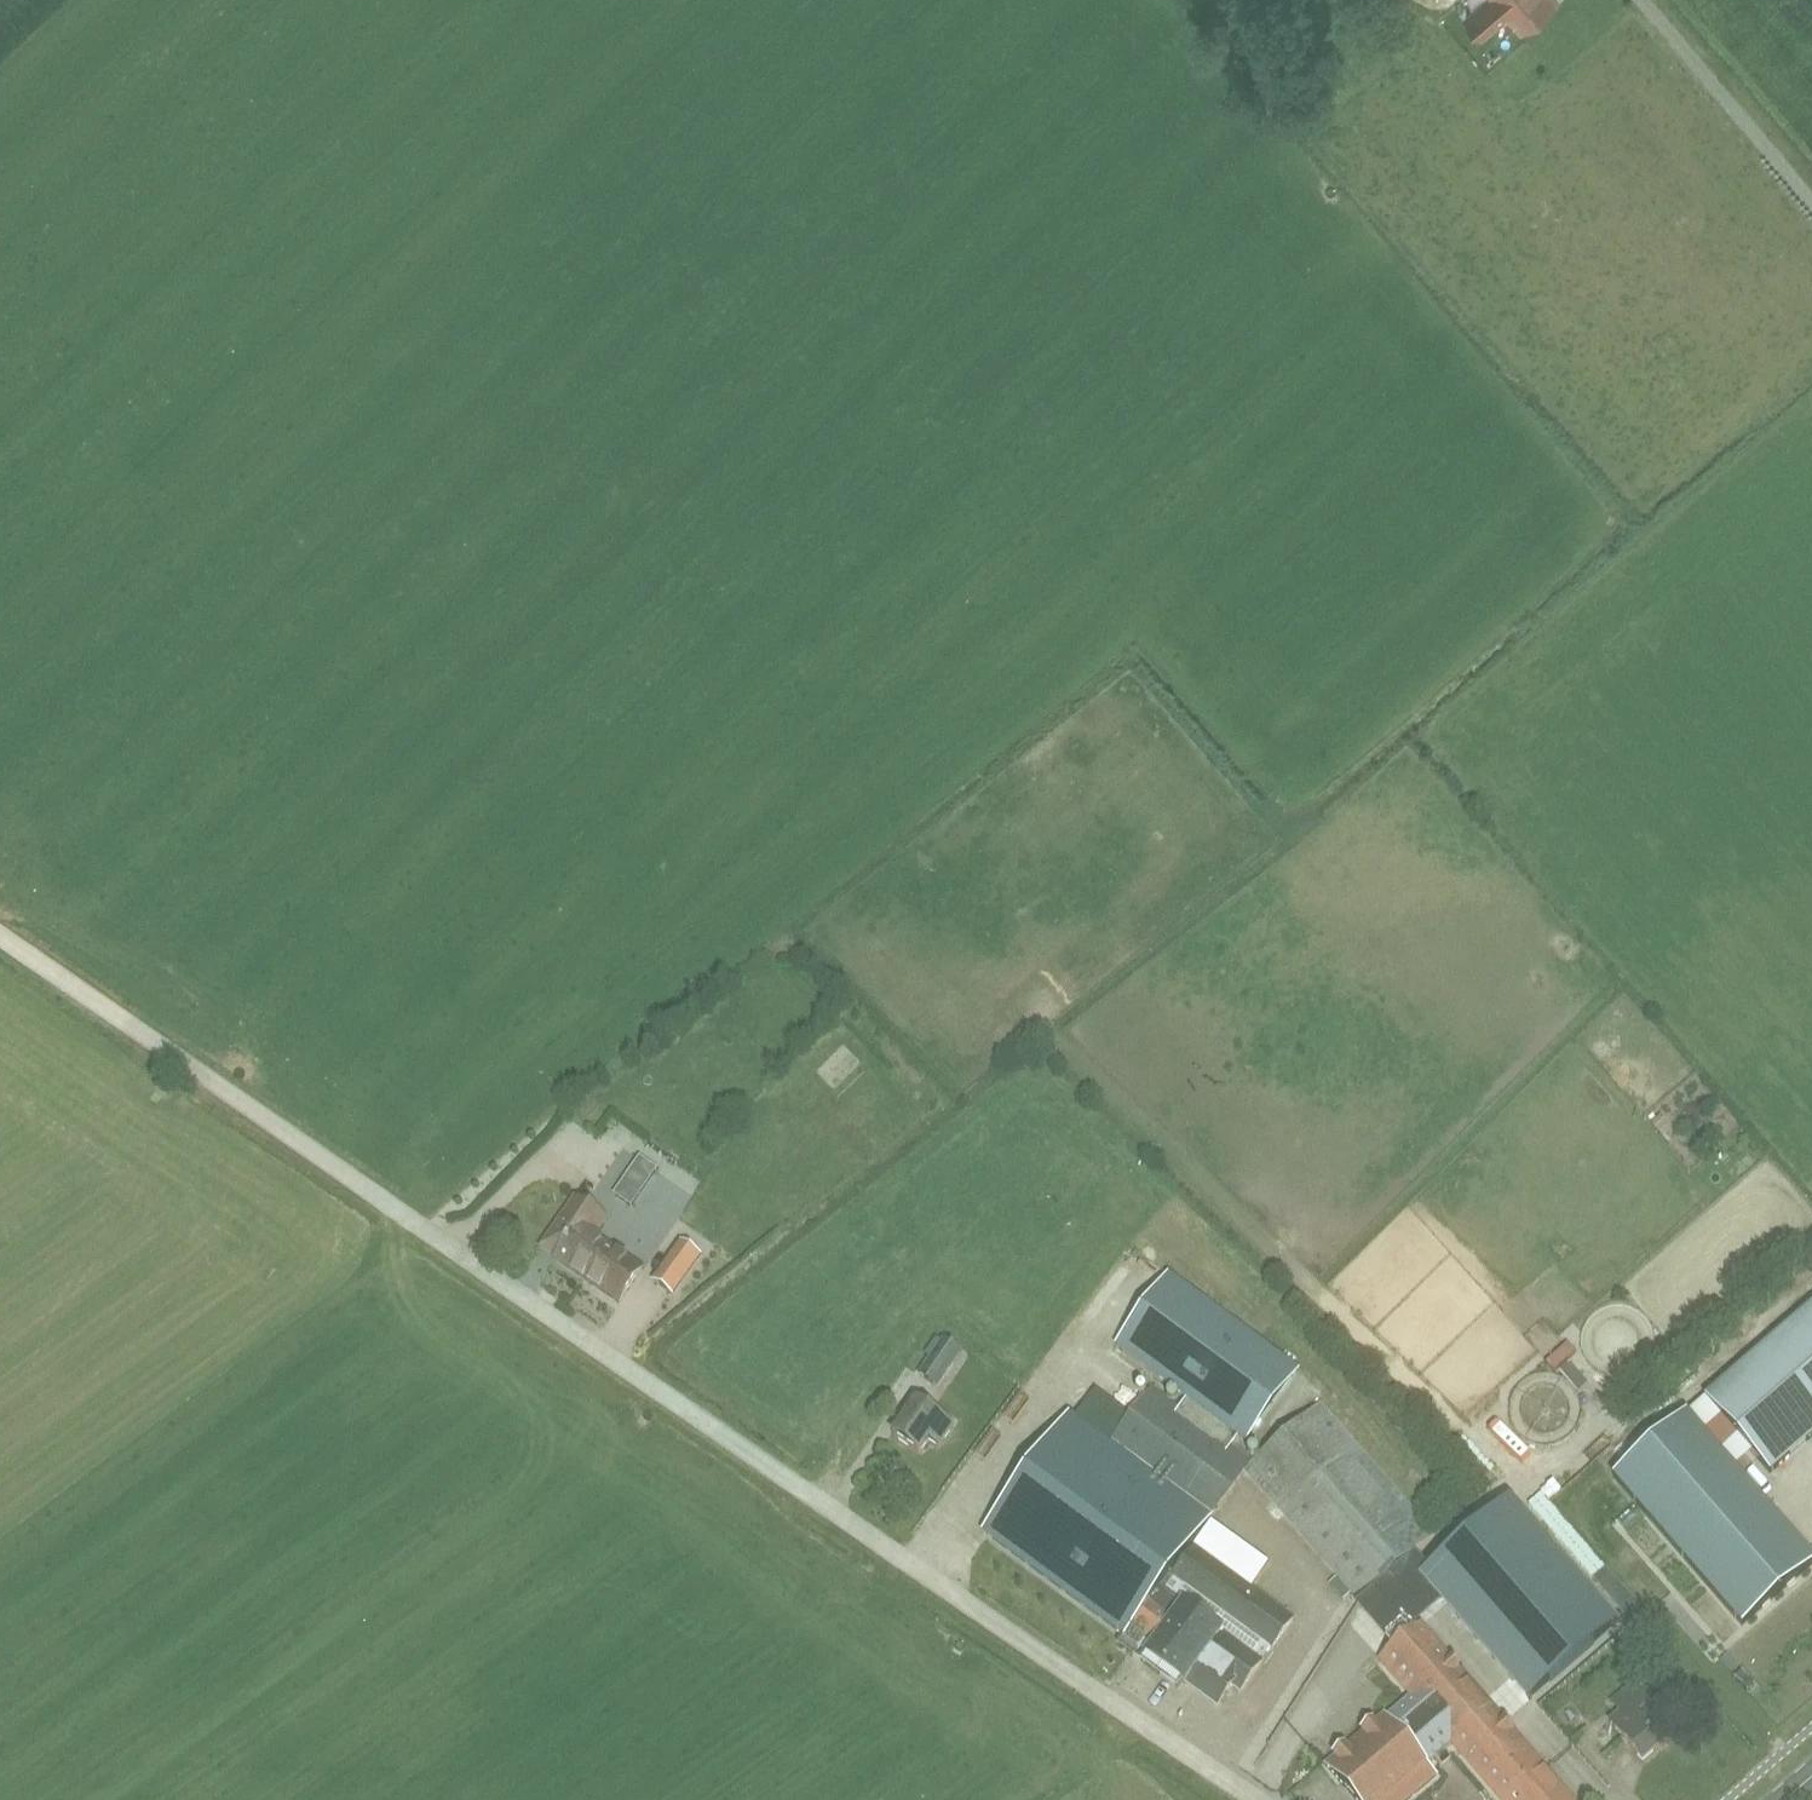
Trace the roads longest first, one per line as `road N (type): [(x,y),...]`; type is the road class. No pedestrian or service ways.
road 1 (unclassified): [(1263,1799),(0,916)]

